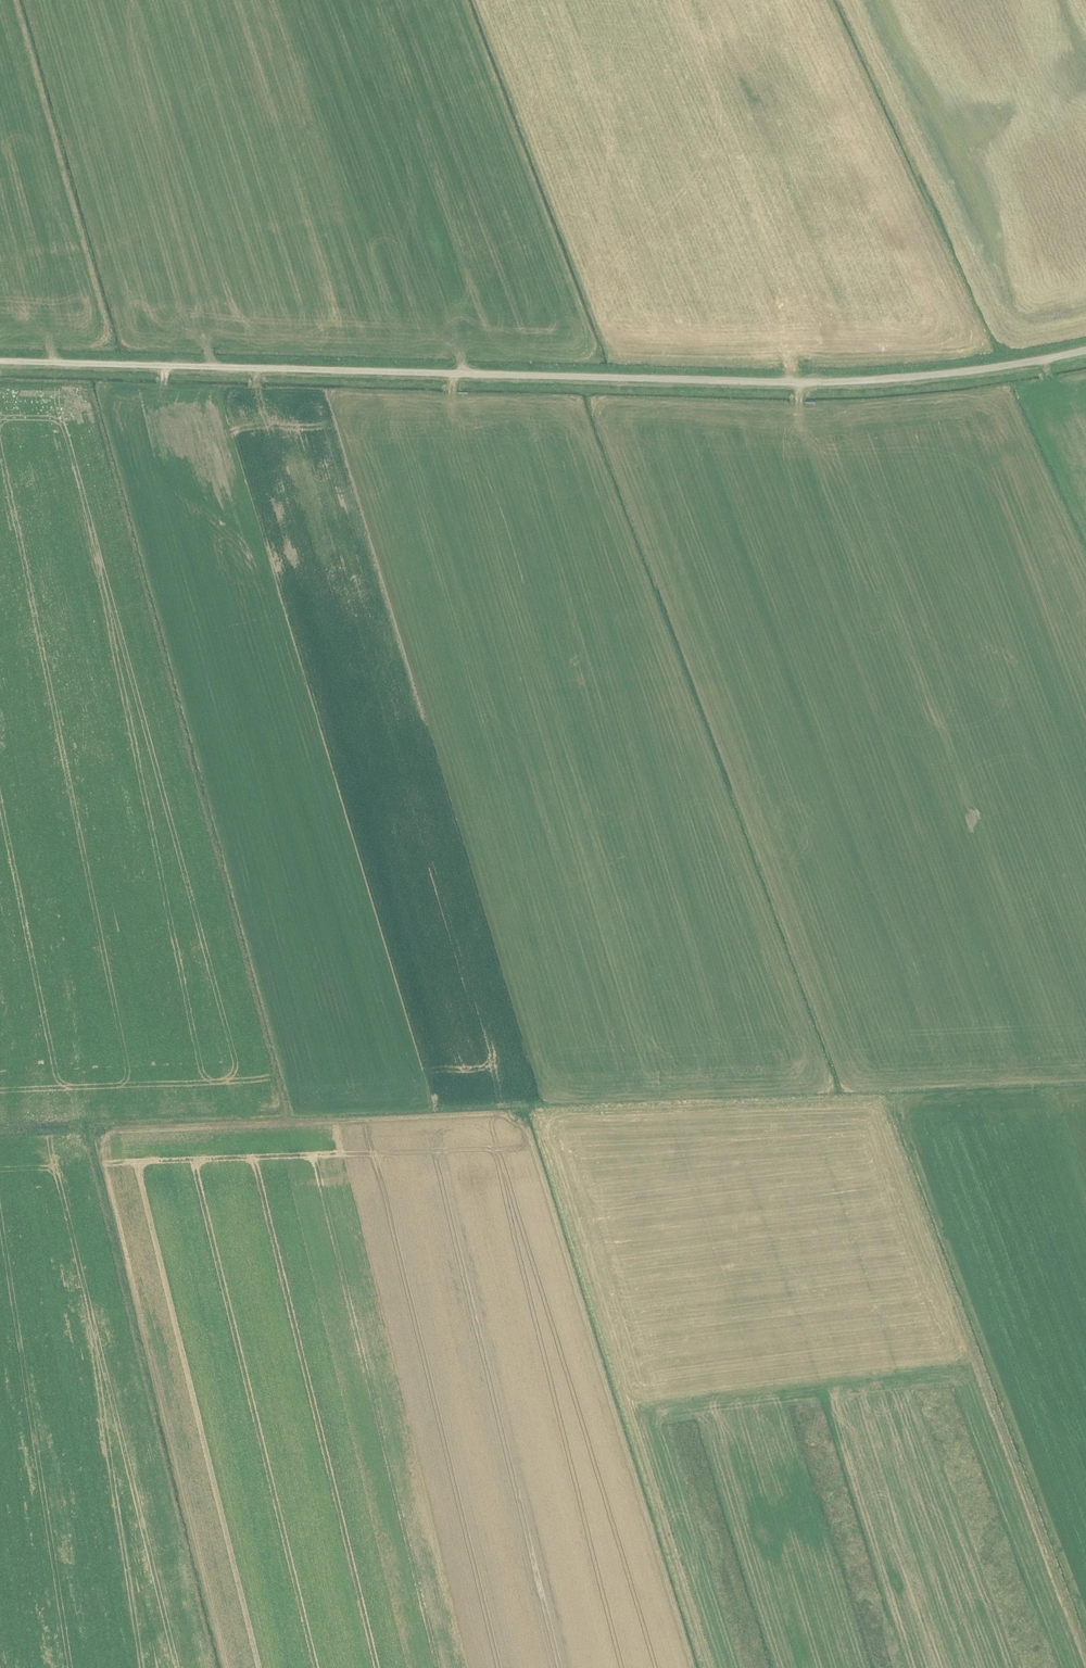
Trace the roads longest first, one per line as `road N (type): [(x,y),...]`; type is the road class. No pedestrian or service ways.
road 1 (unclassified): [(0,360),(860,382),(1085,351)]

